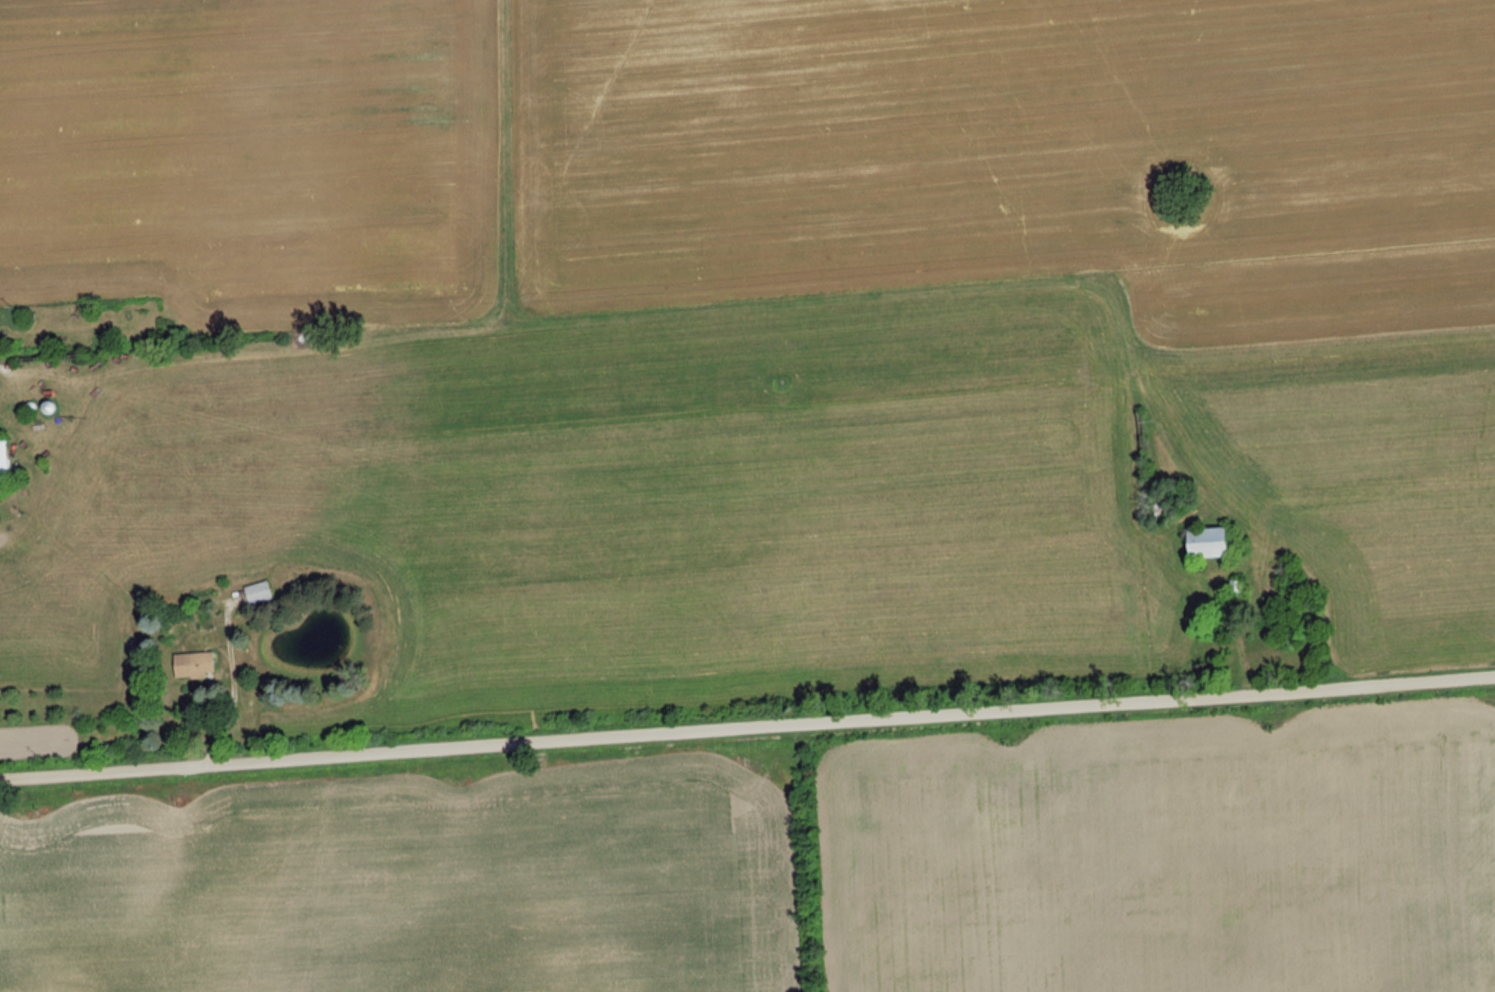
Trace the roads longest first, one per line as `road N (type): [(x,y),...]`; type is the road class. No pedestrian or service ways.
road 1 (residential): [(0,780),(1494,673)]

